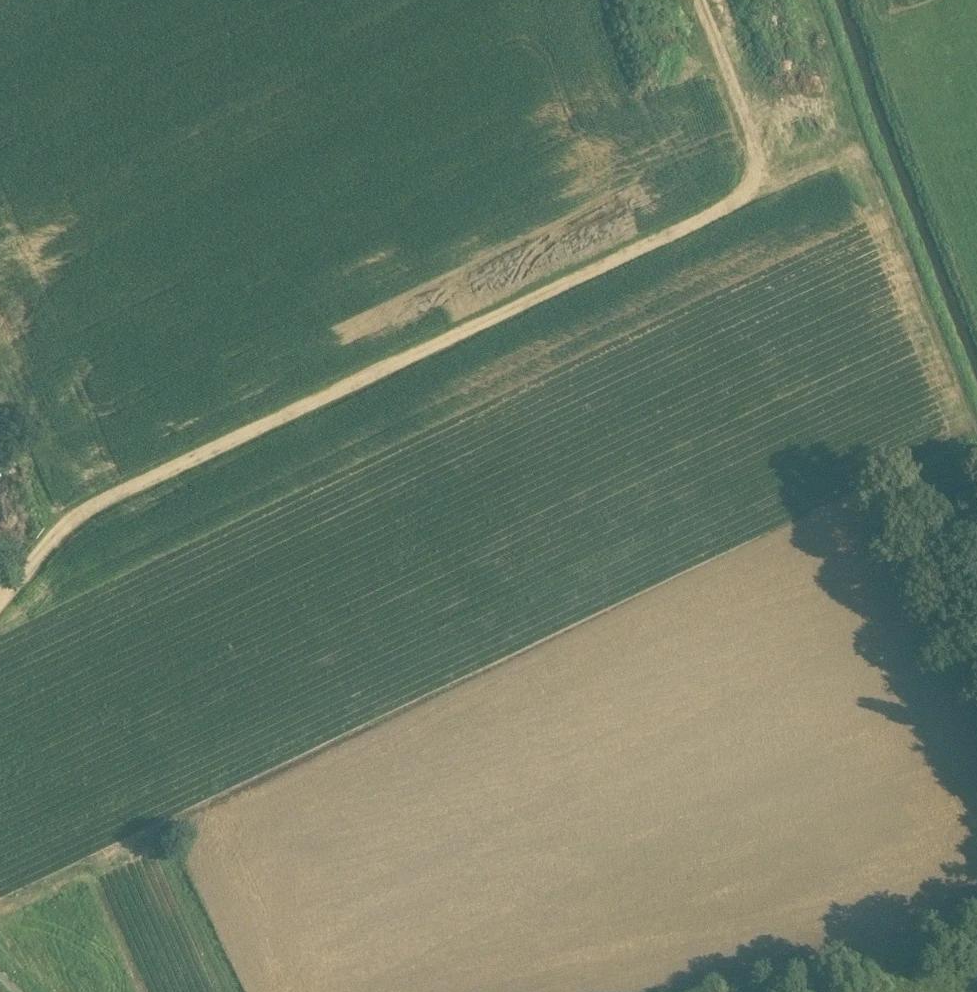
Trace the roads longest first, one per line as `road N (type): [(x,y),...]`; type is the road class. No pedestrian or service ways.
road 1 (track): [(777,185),(68,521),(0,596)]
road 2 (track): [(712,0),(777,185),(863,144),(976,435)]

